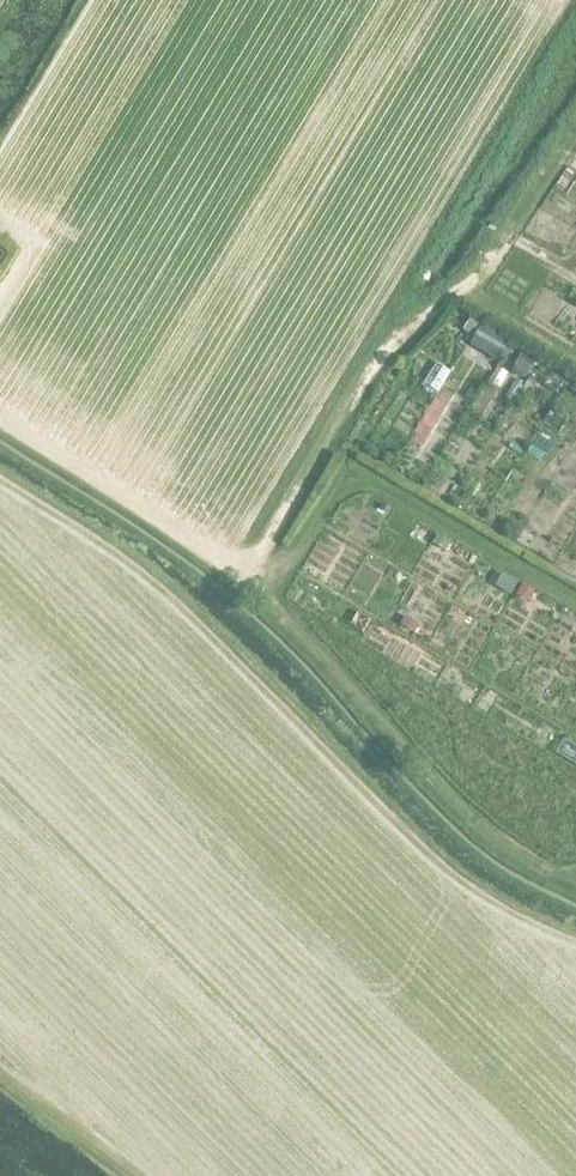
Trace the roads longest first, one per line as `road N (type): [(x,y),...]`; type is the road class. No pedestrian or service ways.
road 1 (track): [(471,270),(417,324),(370,344),(246,558),(257,587),(440,786),(501,837),(575,871)]
road 2 (track): [(575,946),(457,882),(256,671),(134,566),(0,481)]
road 3 (track): [(253,568),(225,568),(0,415)]

